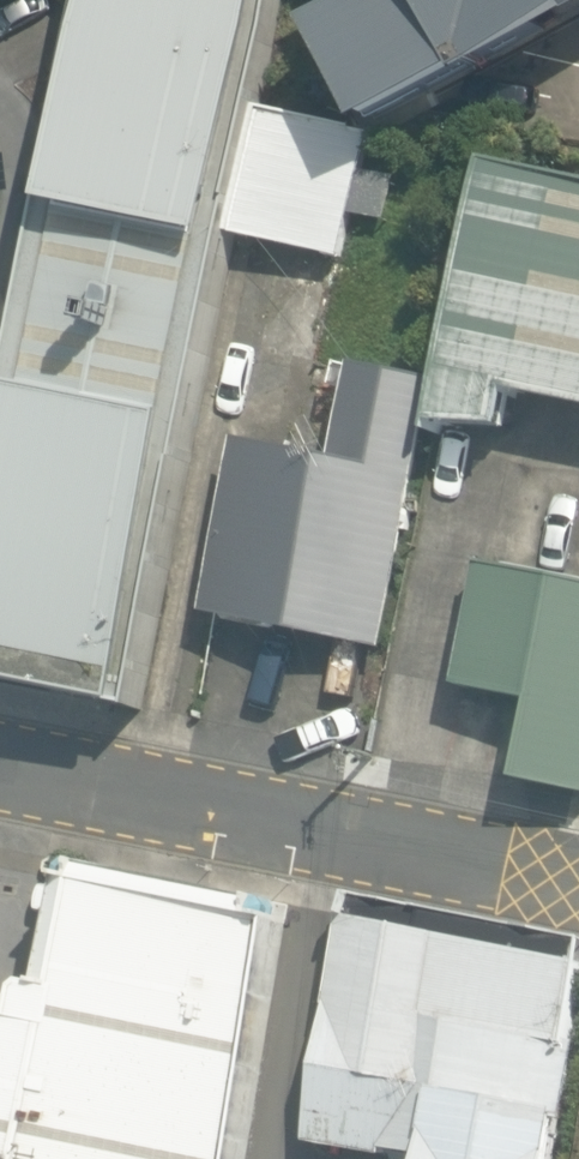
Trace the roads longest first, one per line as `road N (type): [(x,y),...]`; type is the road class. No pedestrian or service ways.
road 1 (residential): [(578,876),(0,764)]

